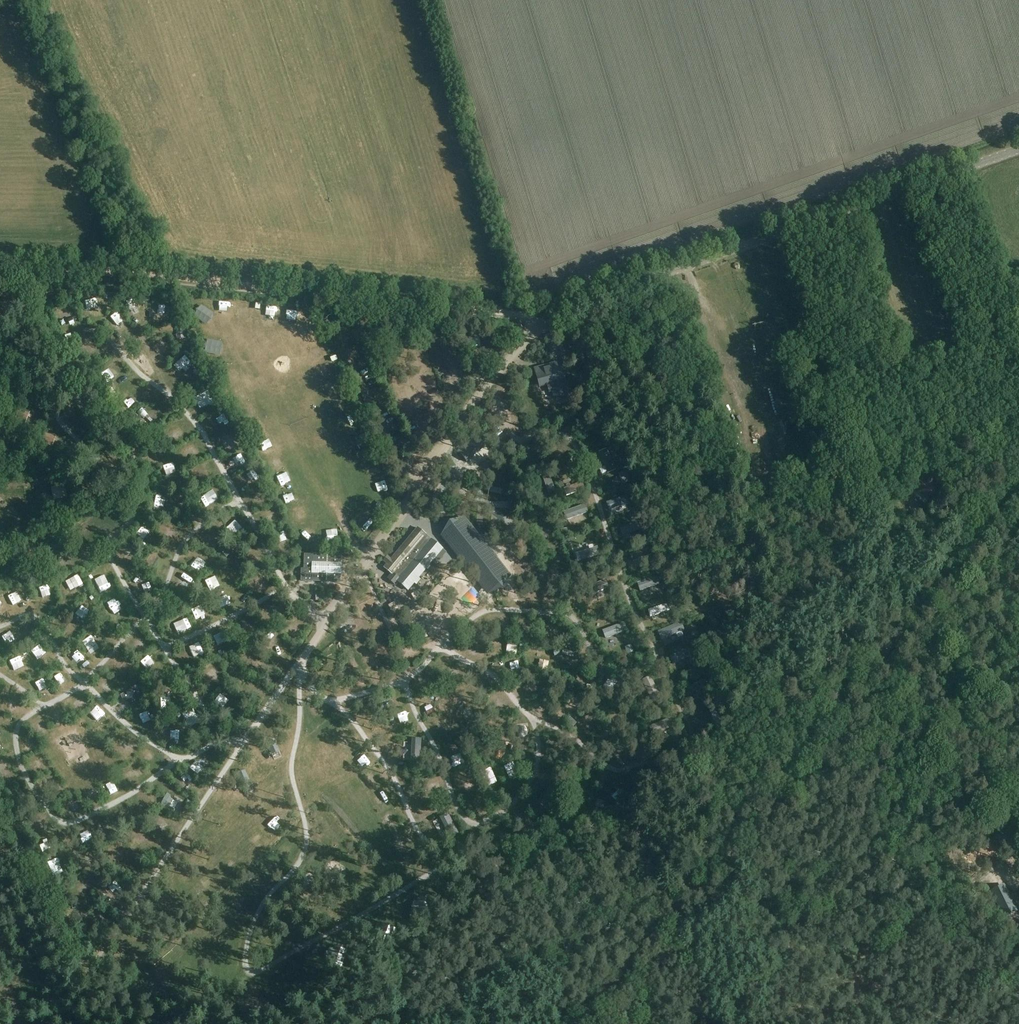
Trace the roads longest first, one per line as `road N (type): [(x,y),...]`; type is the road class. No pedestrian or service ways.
road 1 (track): [(250,977),(255,918),(306,845),(291,772),(301,678),(332,702),(405,681),(440,645),(496,677),(534,720),(610,768),(640,766),(680,737)]
road 2 (track): [(578,1023),(1018,487)]
road 3 (track): [(680,737),(691,729),(634,609),(574,442),(530,434),(520,453),(491,460),(459,485),(452,521),(399,516)]
road 4 (track): [(0,271),(142,274),(535,317)]
road 5 (unclassified): [(535,317),(1018,148)]
road 6 (track): [(84,685),(144,616),(108,547),(132,520),(140,490),(132,459),(100,409),(88,397),(66,396),(54,409),(58,420),(120,482)]
road 7 (track): [(332,702),(391,771),(439,861),(428,876),(250,977)]
road 8 (track): [(326,622),(289,593),(185,411),(103,333),(83,329)]
road 9 (track): [(181,754),(84,685),(32,712),(16,729),(18,746),(43,794),(64,812),(88,810)]
road 10 (track): [(405,681),(469,823),(509,808),(531,780),(539,745),(534,720)]
road 11 (track): [(236,498),(188,535),(144,616),(219,737)]
road 12 (track): [(440,645),(483,609),(547,612),(575,620),(595,655)]
road 13 (track): [(88,810),(219,737)]
road 14 (track): [(165,650),(287,589)]
road 15 (track): [(725,862),(680,737)]
road 16 (track): [(84,685),(39,619),(0,627)]

